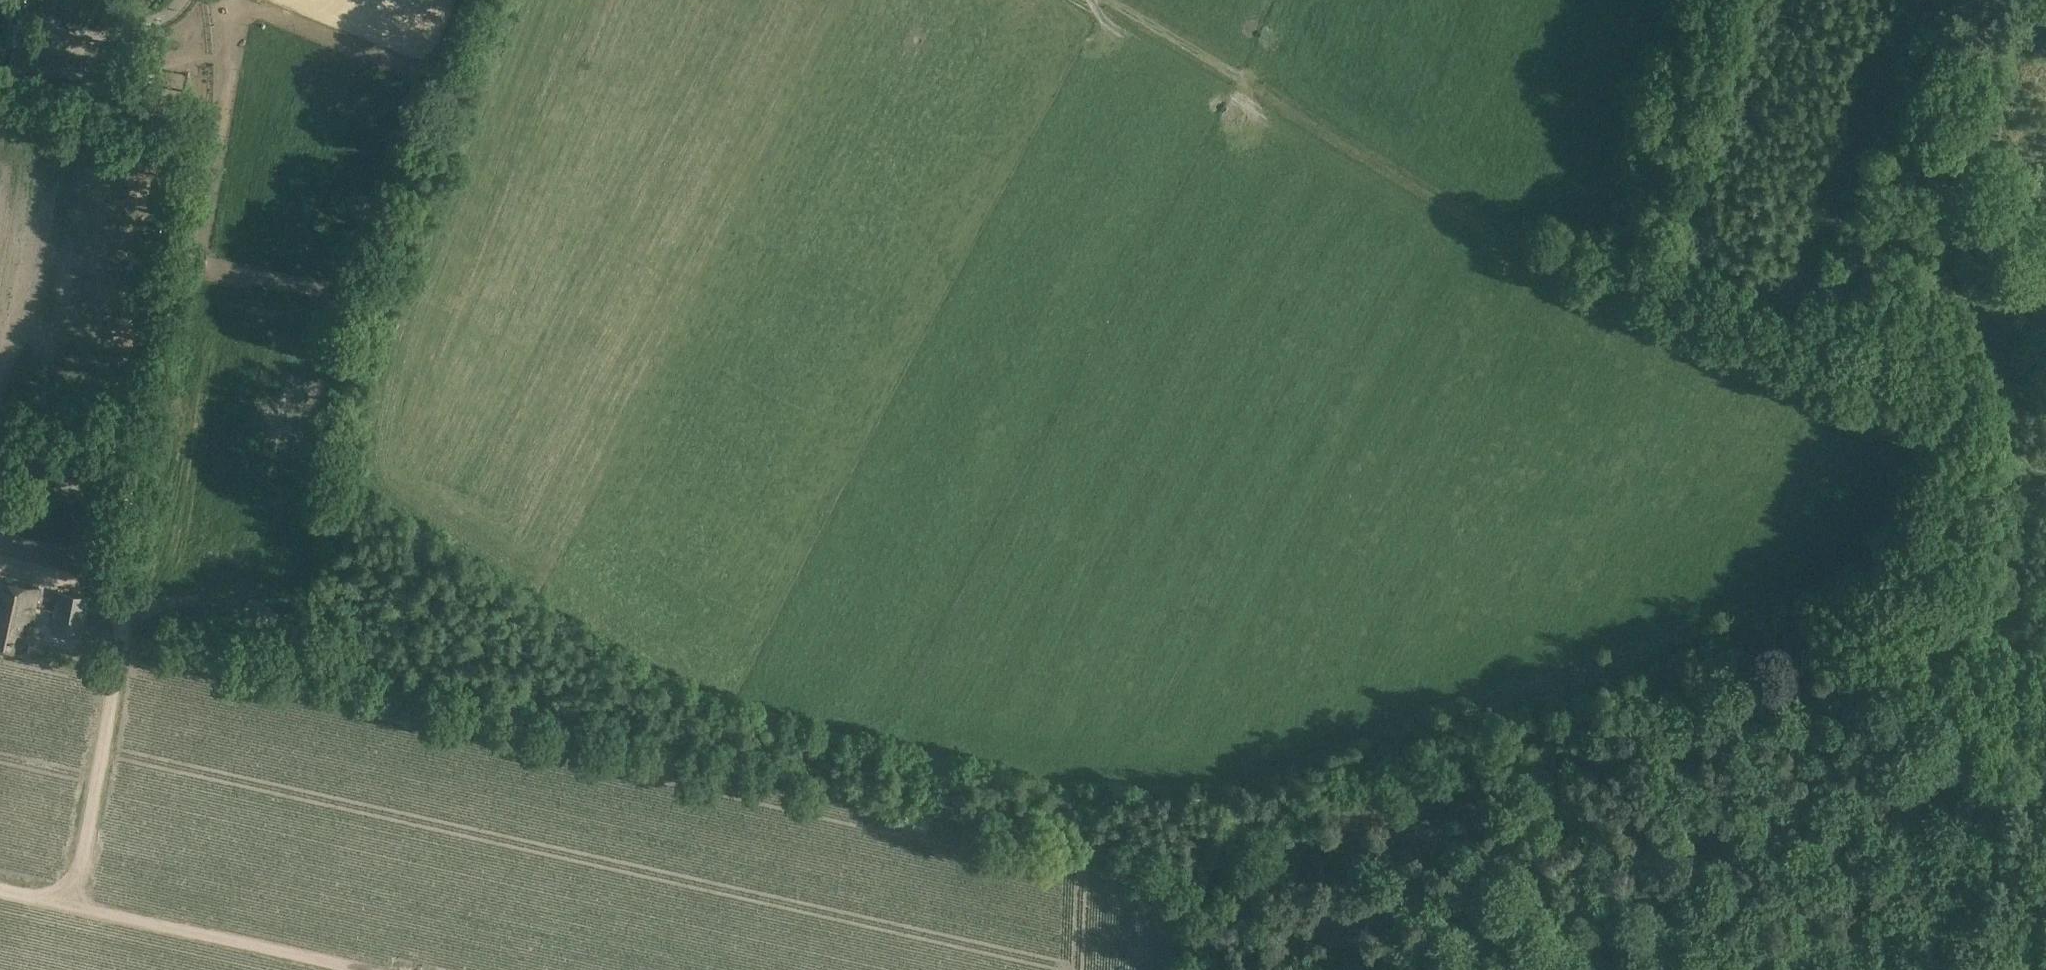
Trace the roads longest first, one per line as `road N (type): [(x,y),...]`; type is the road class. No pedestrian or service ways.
road 1 (track): [(0,890),(360,969)]

